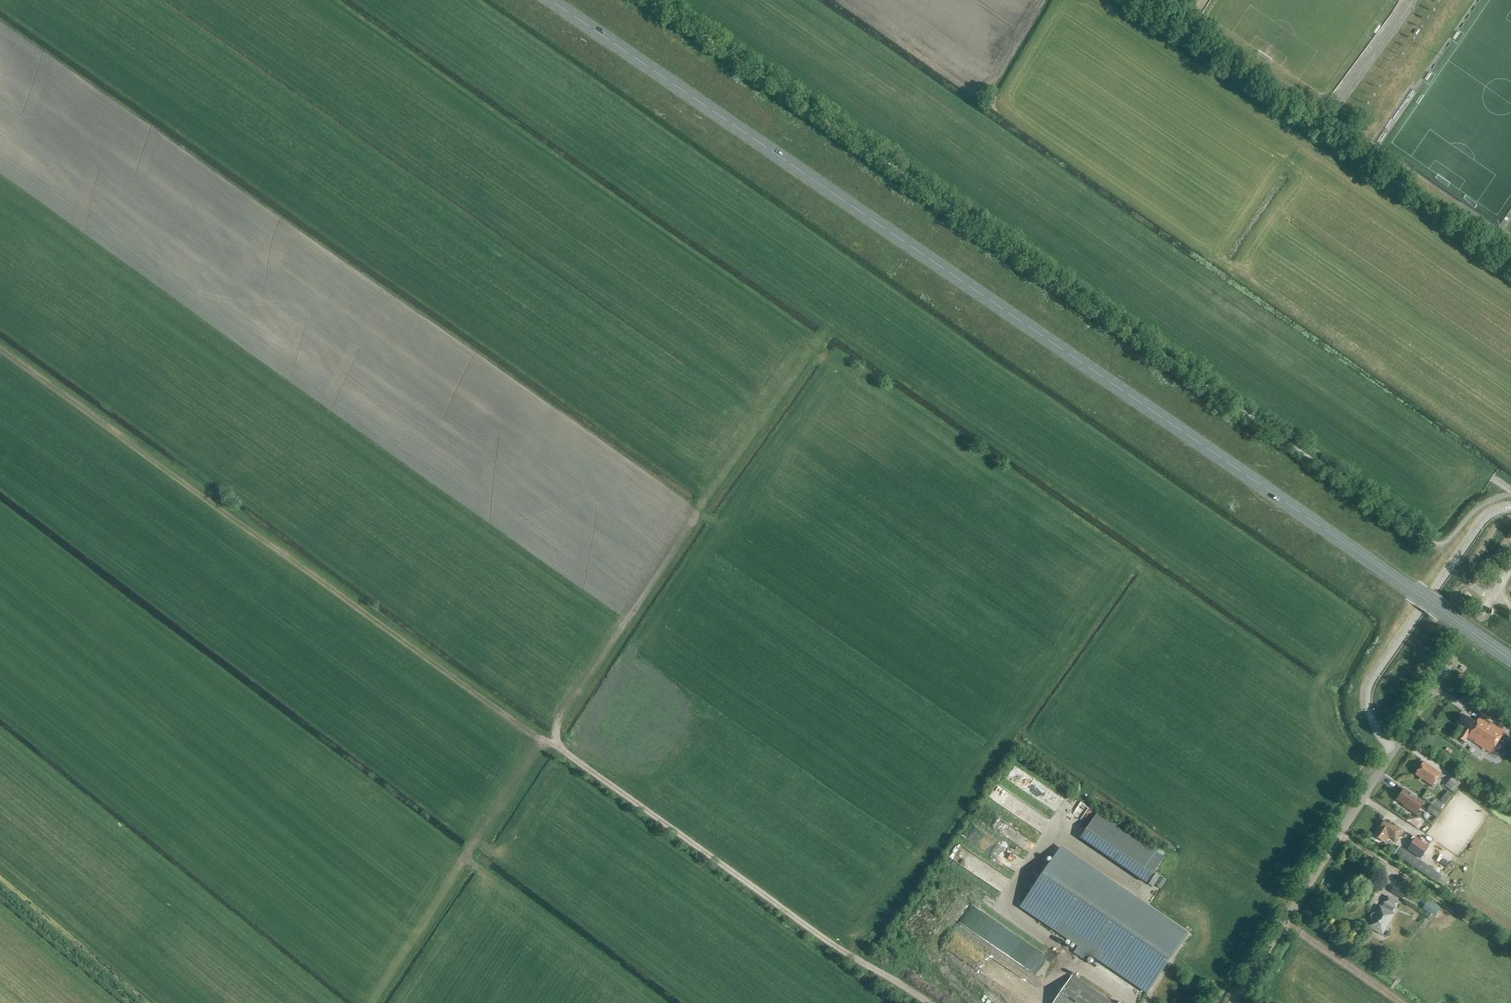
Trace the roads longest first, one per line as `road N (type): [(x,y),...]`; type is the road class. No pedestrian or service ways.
road 1 (primary): [(550,0),(1510,660)]
road 2 (unclassified): [(1229,1002),(1451,661)]
road 3 (track): [(1510,948),(1340,831)]

